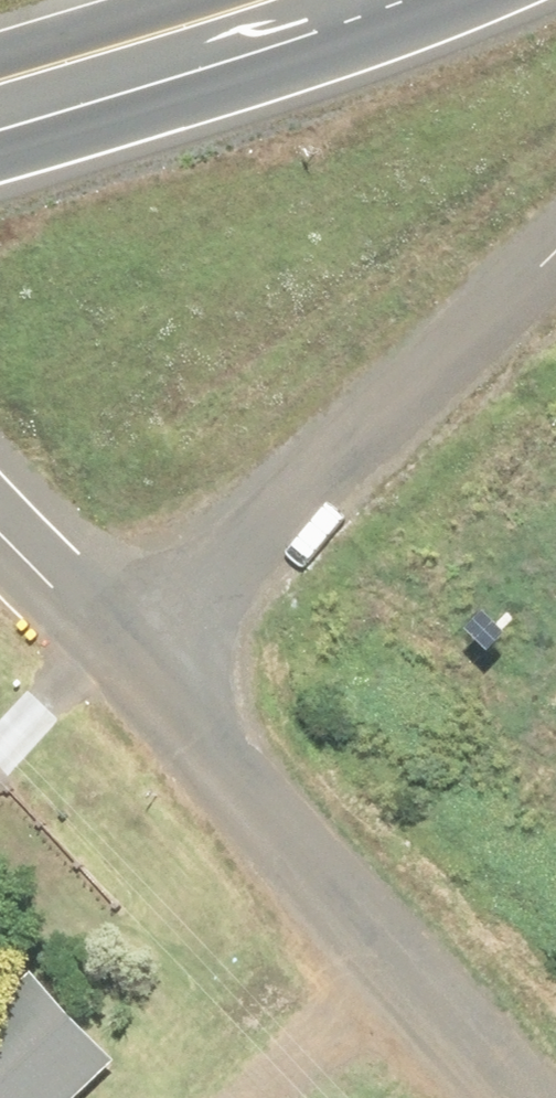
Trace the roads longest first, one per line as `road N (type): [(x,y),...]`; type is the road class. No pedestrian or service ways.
road 1 (unclassified): [(128,671),(555,253)]
road 2 (unclassified): [(520,1097),(128,671)]
road 3 (secondary): [(353,0),(0,113)]
road 4 (unclassified): [(128,671),(0,542)]

